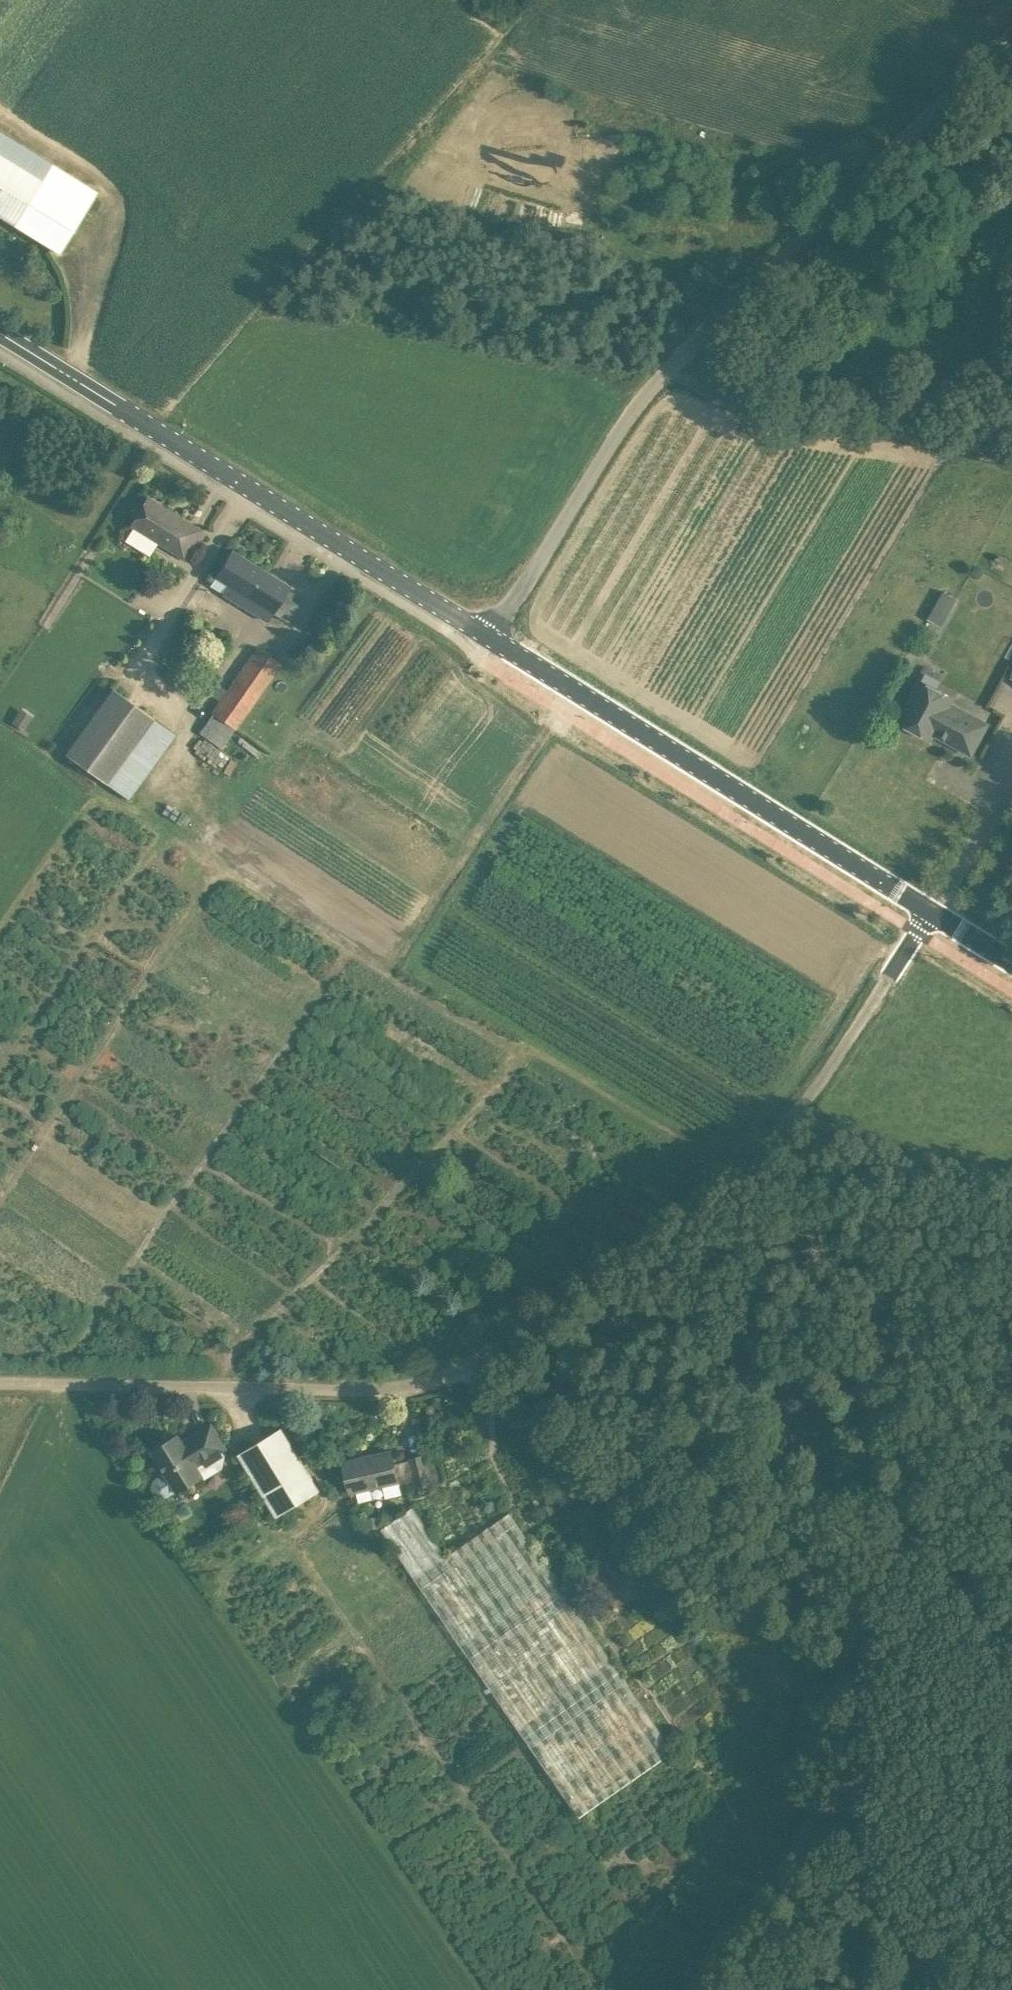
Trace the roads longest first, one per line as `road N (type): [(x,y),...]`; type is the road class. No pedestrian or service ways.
road 1 (unclassified): [(0,1381),(180,1394),(377,1388),(438,1374),(496,1346),(758,1157),(932,912)]
road 2 (unclassified): [(490,639),(621,427),(714,303),(1011,19)]
road 3 (tertiary): [(490,639),(0,340)]
road 4 (tertiary): [(932,912),(490,639)]
road 5 (track): [(661,373),(1011,430)]

